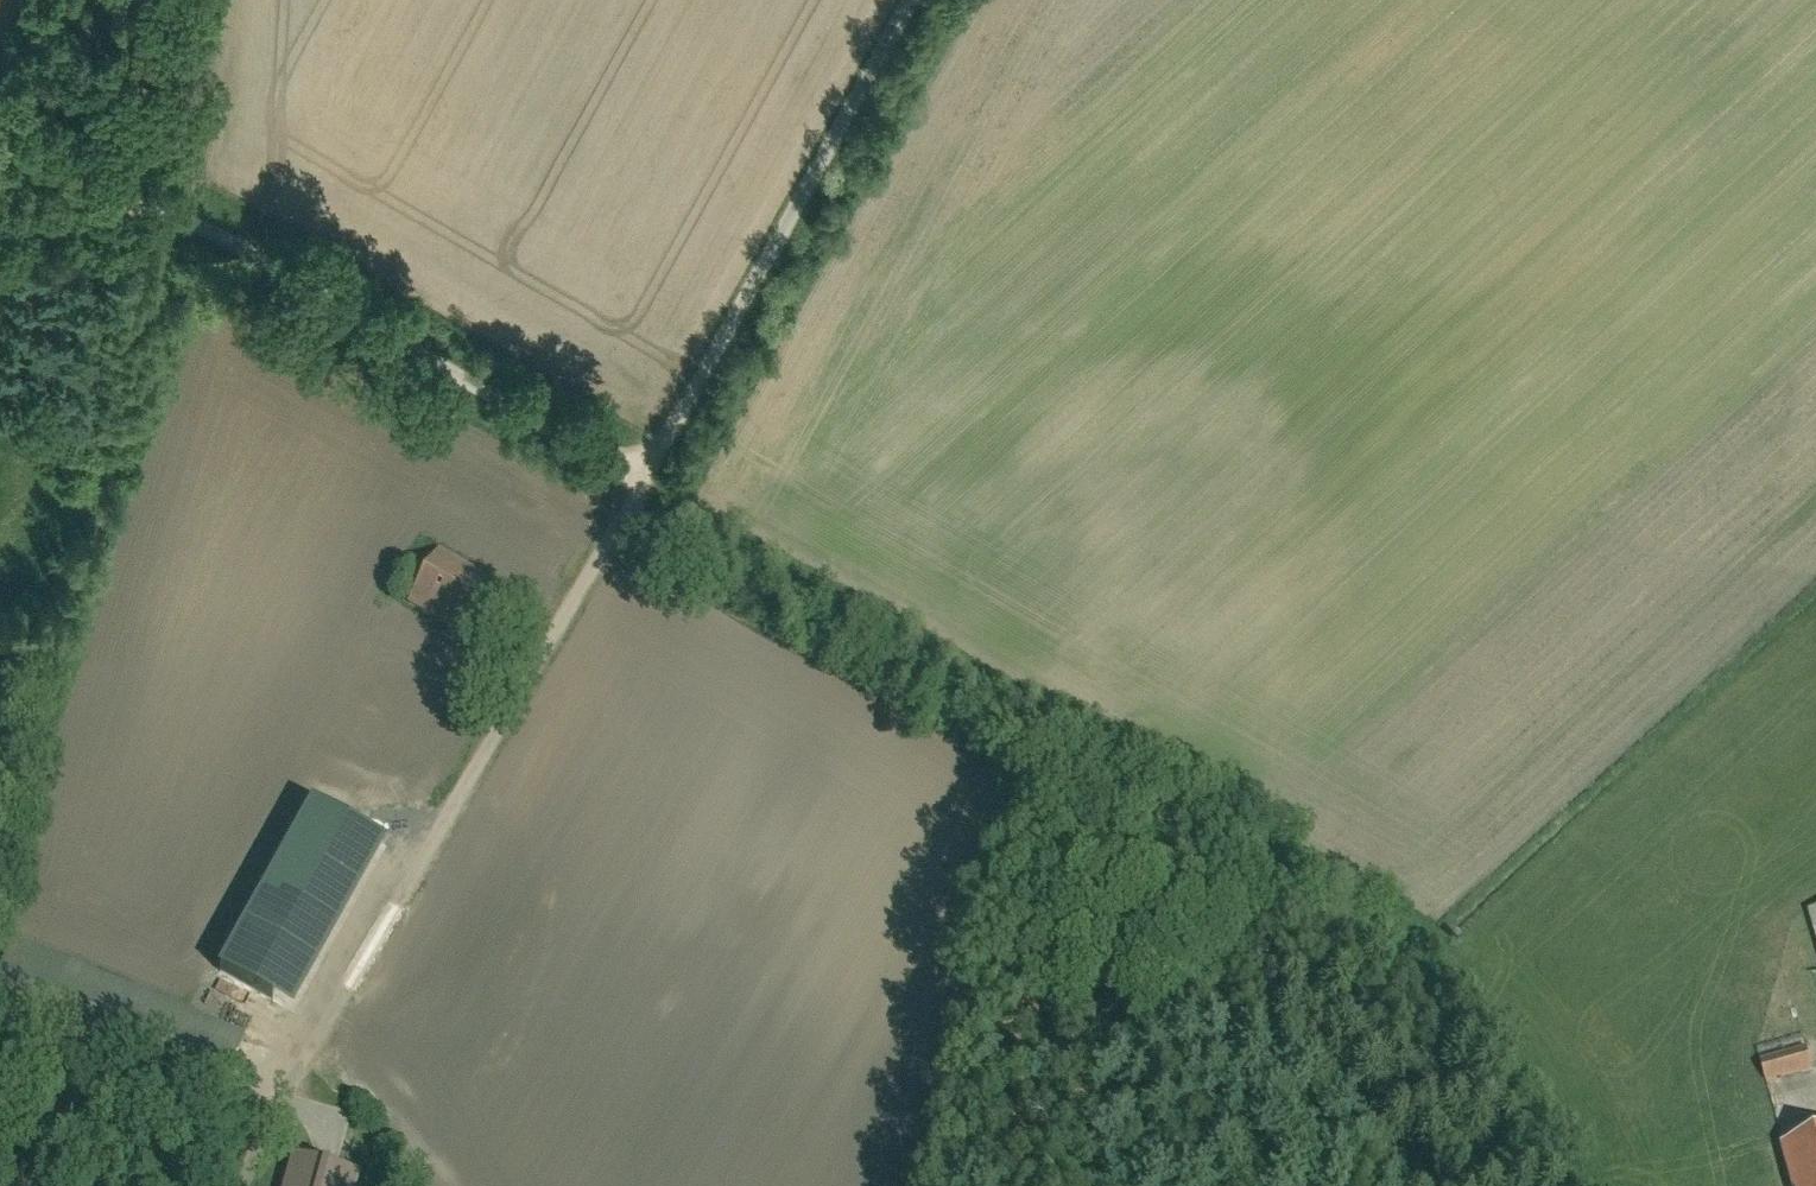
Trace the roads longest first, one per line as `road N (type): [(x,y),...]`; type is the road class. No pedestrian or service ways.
road 1 (track): [(916,0),(672,442),(640,474),(607,547),(282,1097)]
road 2 (unclassified): [(640,474),(201,208),(137,186),(0,190)]

